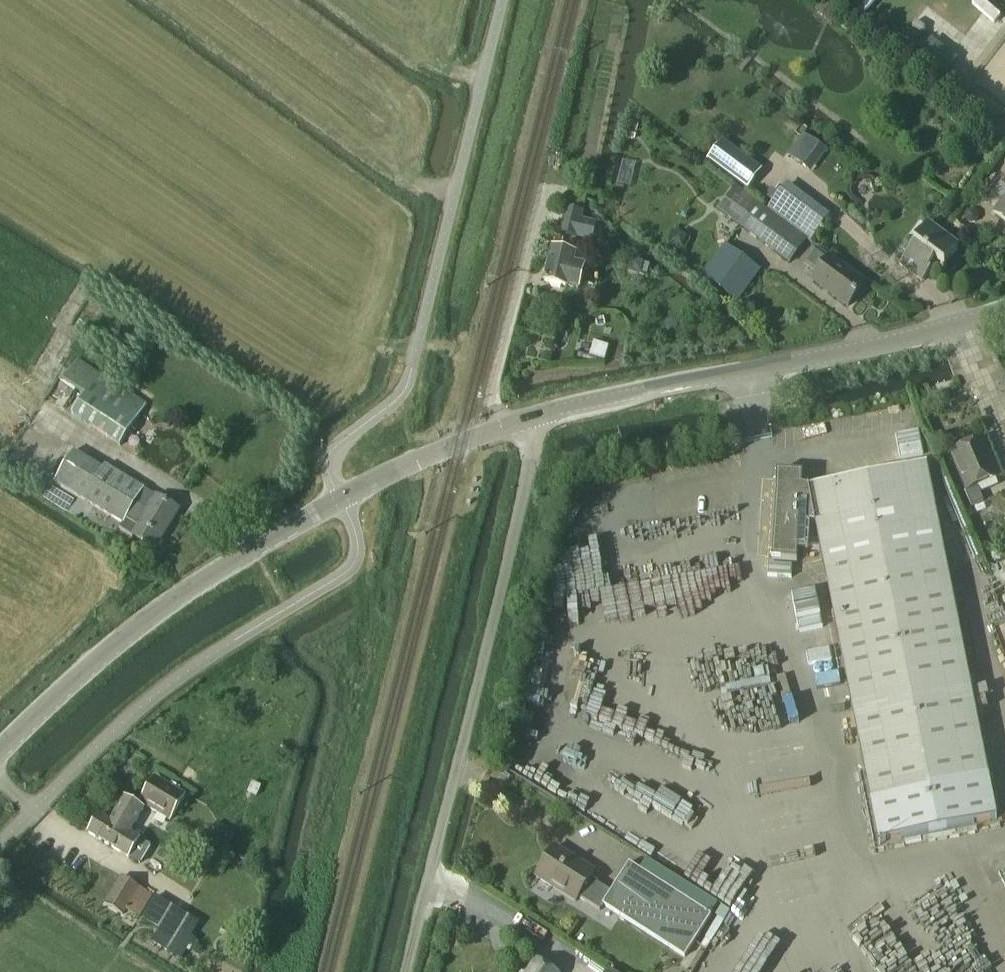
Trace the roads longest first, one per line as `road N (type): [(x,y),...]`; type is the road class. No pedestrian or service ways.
road 1 (tertiary): [(0,752),(149,618),(228,566),(403,467),(540,415)]
road 2 (unclassified): [(405,971),(540,415)]
road 3 (tertiary): [(540,415),(1004,312)]
road 4 (track): [(306,80),(434,187),(457,193)]

